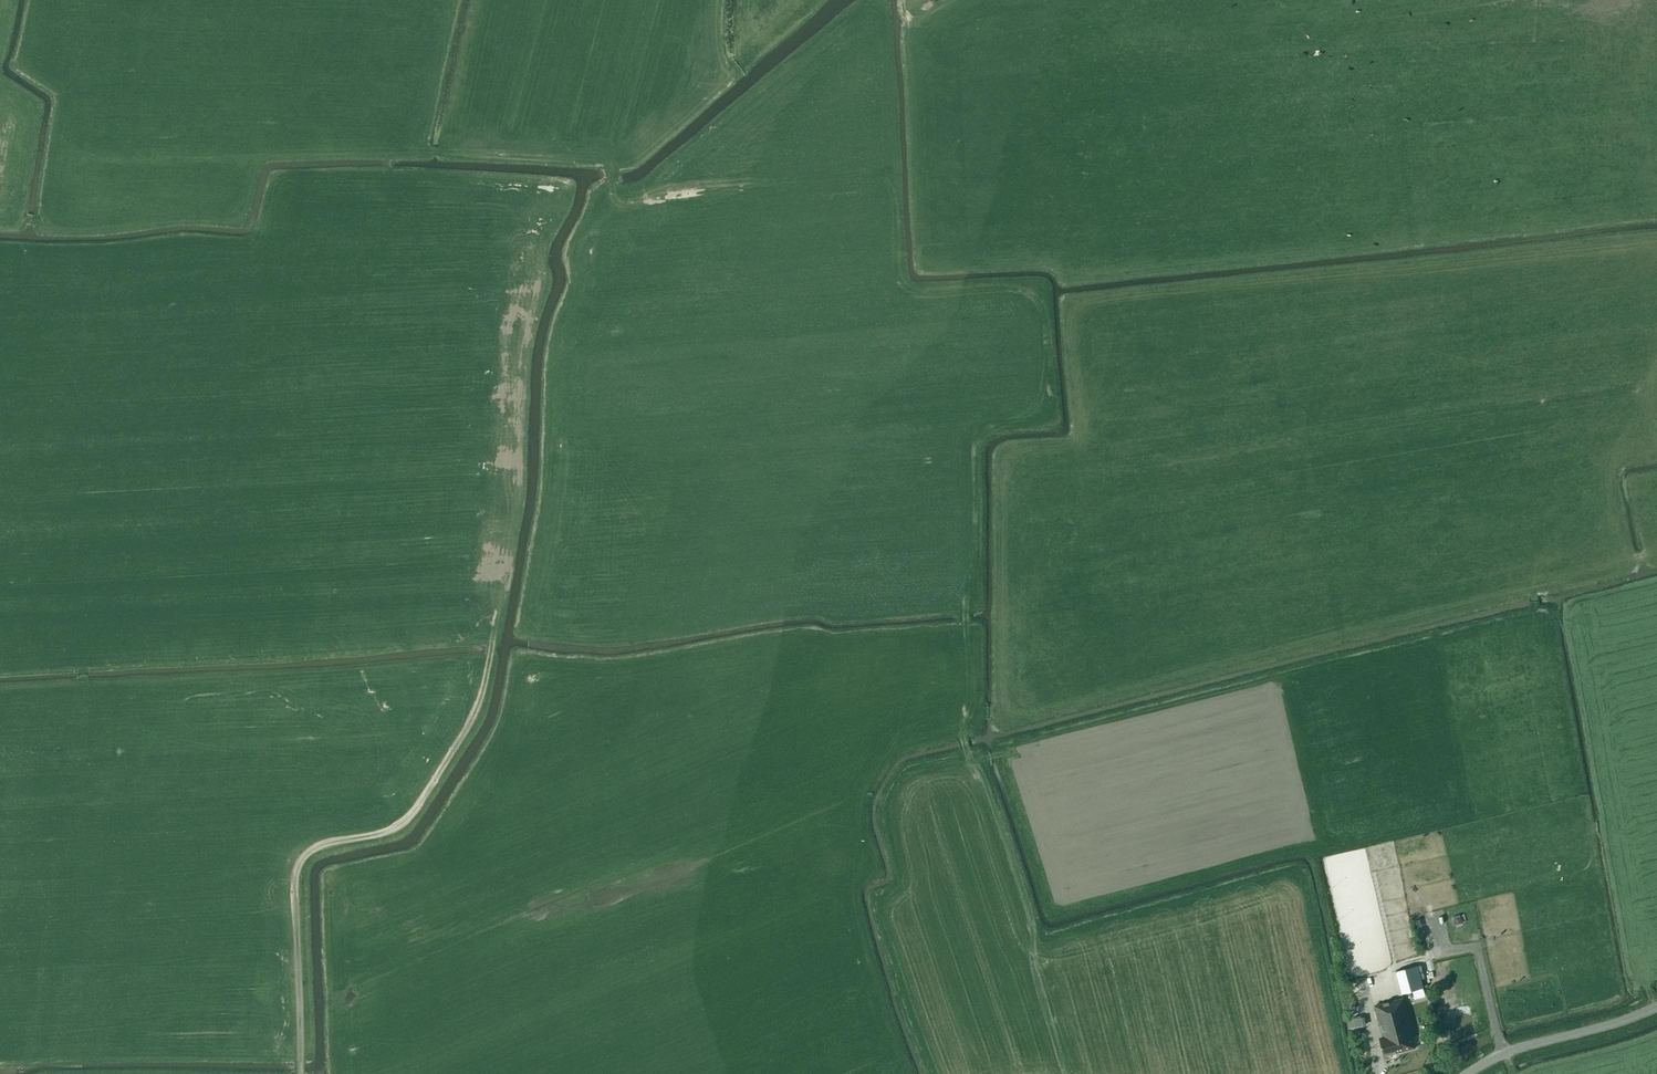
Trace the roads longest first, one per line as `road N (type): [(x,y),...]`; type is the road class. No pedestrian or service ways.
road 1 (track): [(300,1073),(296,867),(310,850),(395,830),(474,719),(509,542)]
road 2 (unclassified): [(1467,1073),(1520,1048),(1656,1007)]

